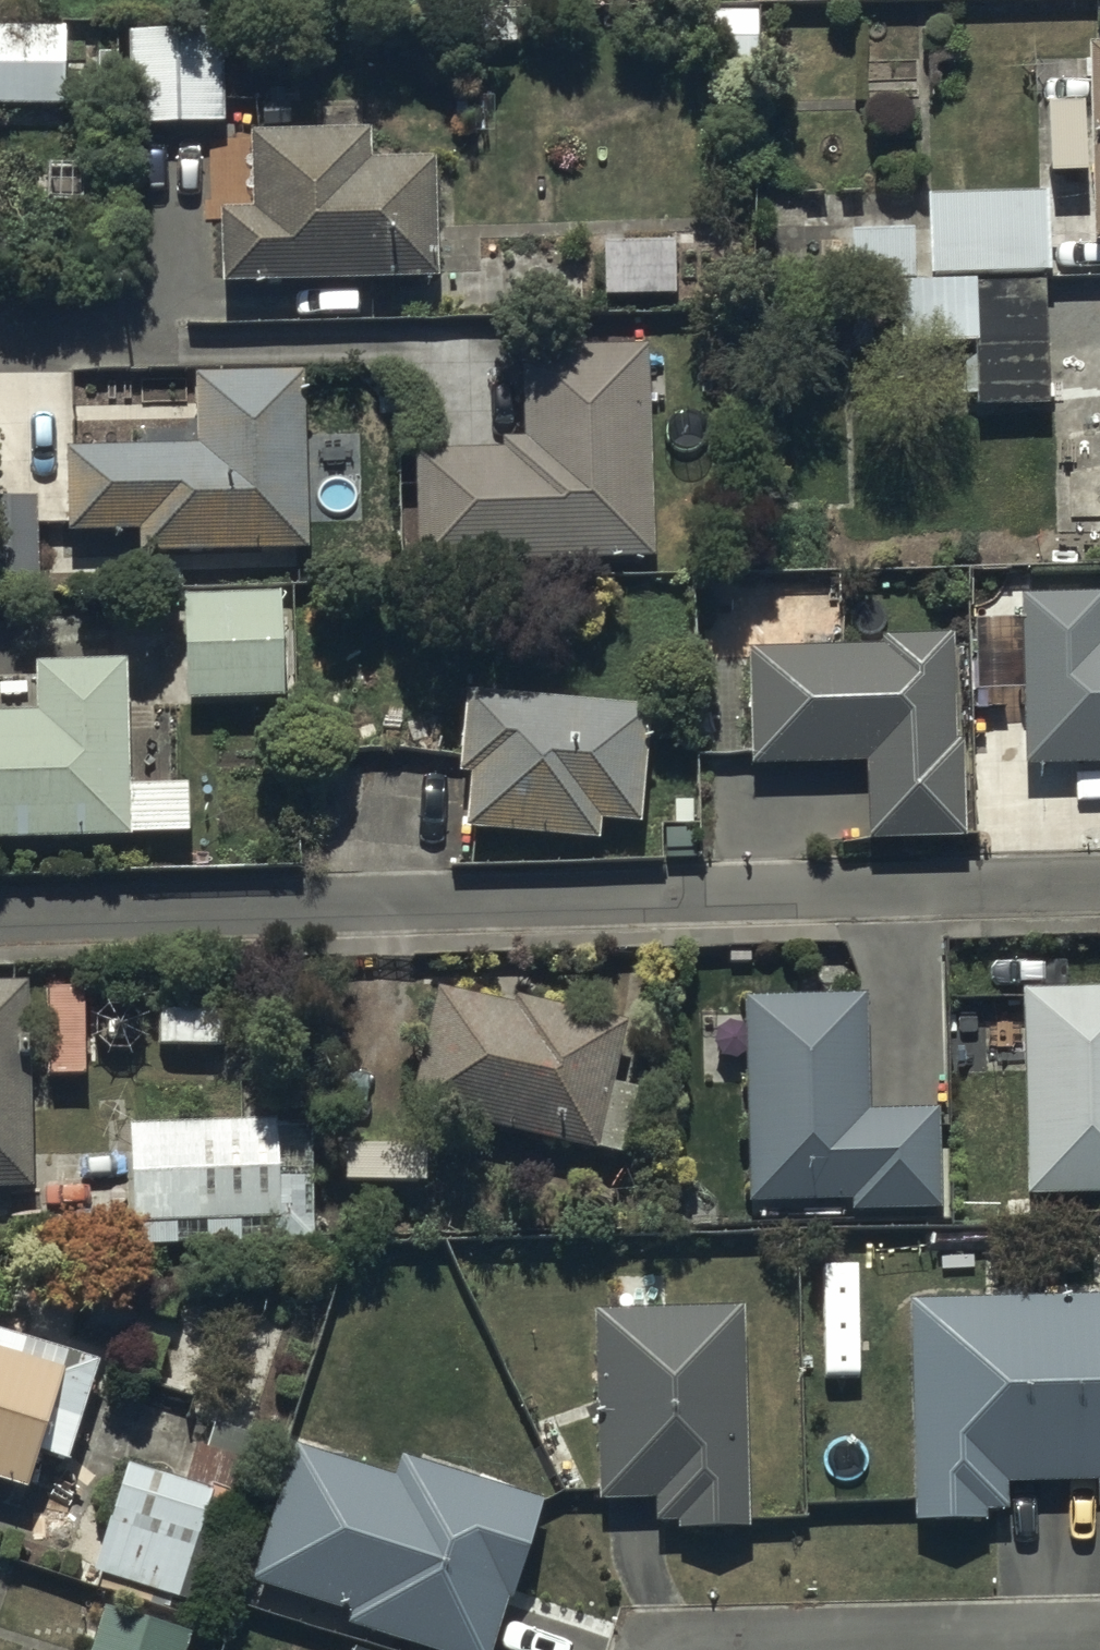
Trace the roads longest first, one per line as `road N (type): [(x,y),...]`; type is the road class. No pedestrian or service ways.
road 1 (residential): [(1099,1637),(737,1649)]

